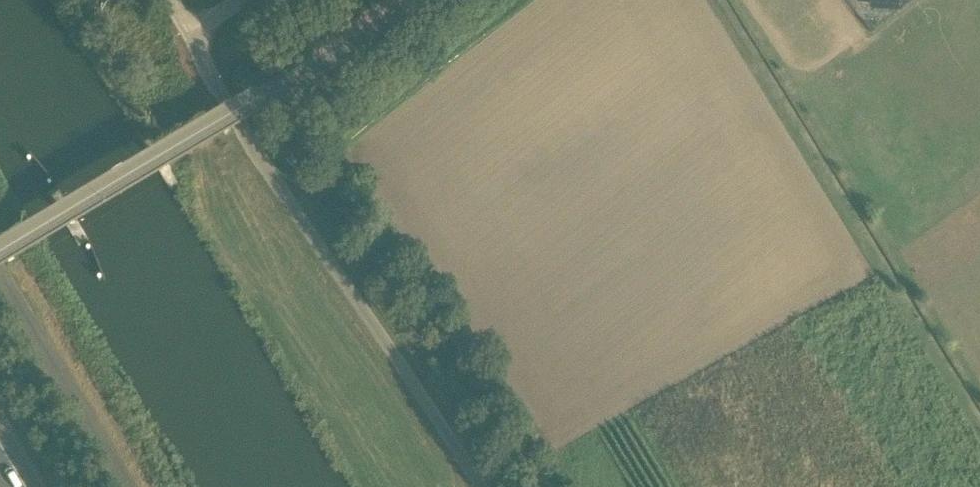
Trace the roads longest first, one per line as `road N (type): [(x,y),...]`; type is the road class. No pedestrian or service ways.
road 1 (unclassified): [(476,486),(206,69),(196,38),(241,0)]
road 2 (unclassified): [(0,257),(418,0)]
road 3 (unclassified): [(130,486),(0,274)]

